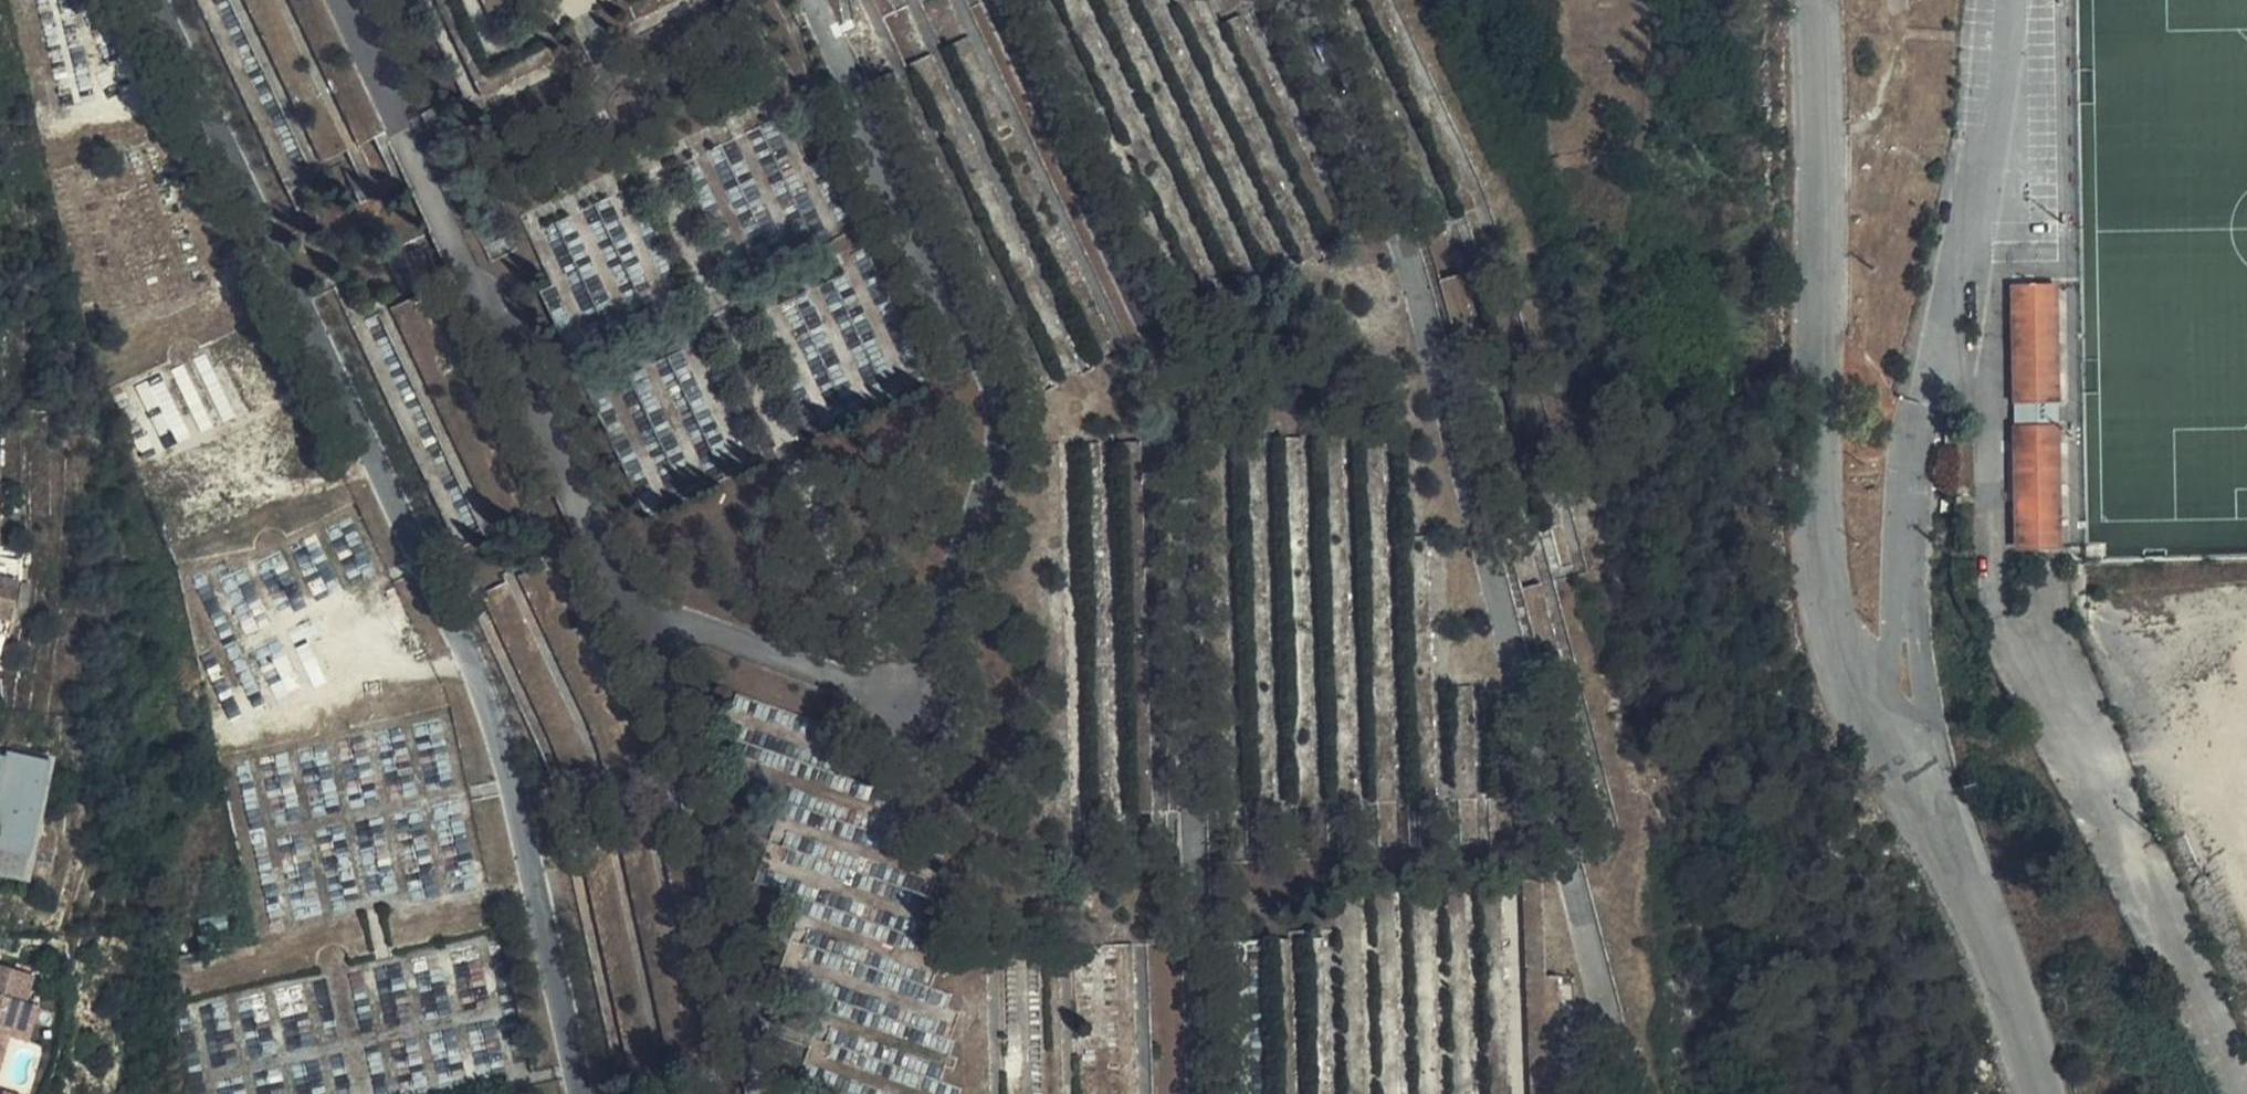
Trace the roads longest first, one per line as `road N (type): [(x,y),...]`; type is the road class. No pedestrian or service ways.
road 1 (unclassified): [(159,0),(468,645),(514,784),(583,1093)]
road 2 (unclassified): [(2034,1093),(2004,982),(1950,870),(1861,735),(1822,633),(1802,0)]

